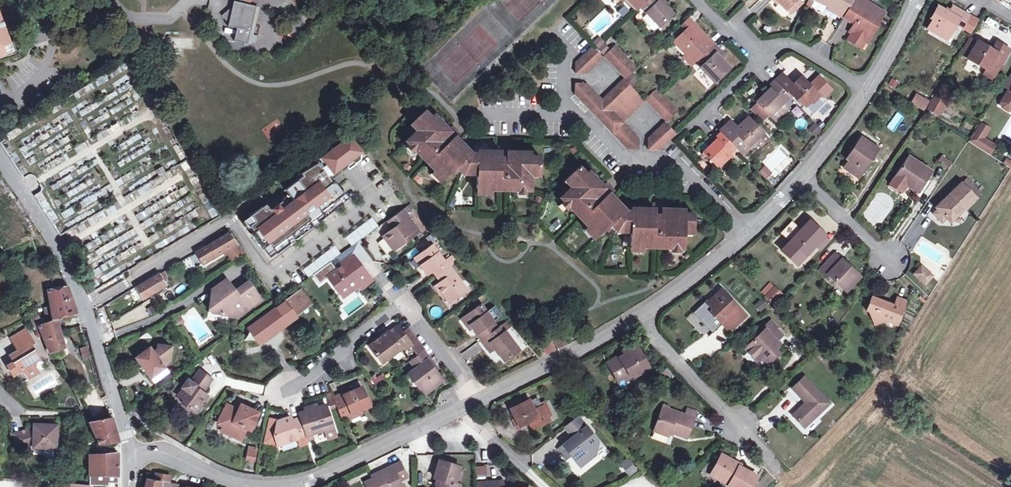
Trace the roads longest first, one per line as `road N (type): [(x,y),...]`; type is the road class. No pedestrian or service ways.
road 1 (residential): [(0,153),(89,311),(129,455)]
road 2 (residential): [(290,393),(395,310),(410,309),(473,402)]
road 3 (residential): [(473,402),(313,478),(259,486)]
road 4 (residential): [(742,236),(673,165),(631,162),(579,117),(562,116)]
road 5 (residential): [(638,315),(473,402)]
road 6 (residential): [(638,315),(739,423)]
road 7 (residential): [(742,236),(638,315)]
road 8 (residential): [(252,486),(161,452),(129,455)]
road 9 (residential): [(867,89),(791,44),(760,58)]

